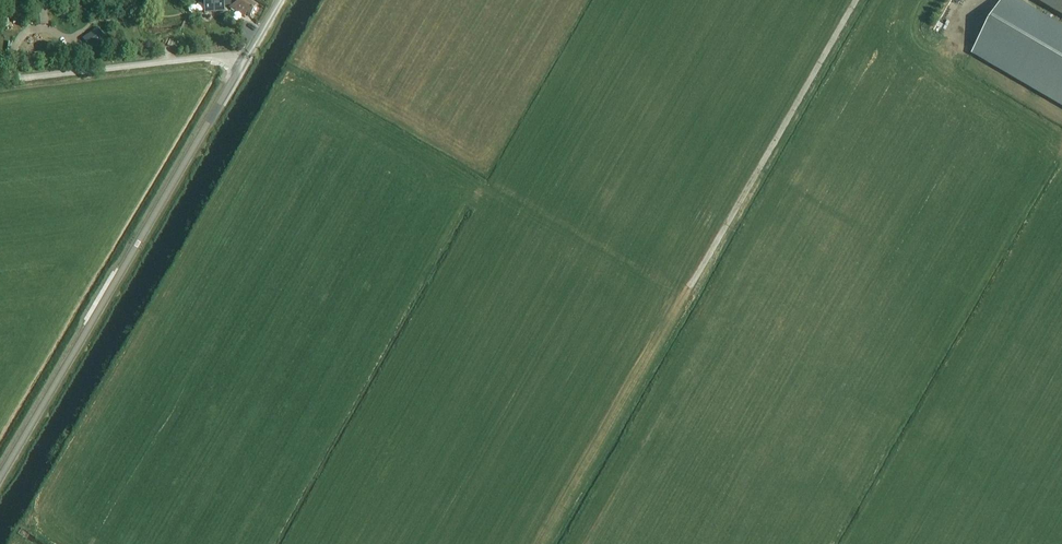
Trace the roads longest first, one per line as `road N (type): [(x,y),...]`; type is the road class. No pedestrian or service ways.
road 1 (unclassified): [(0,477),(279,0)]

